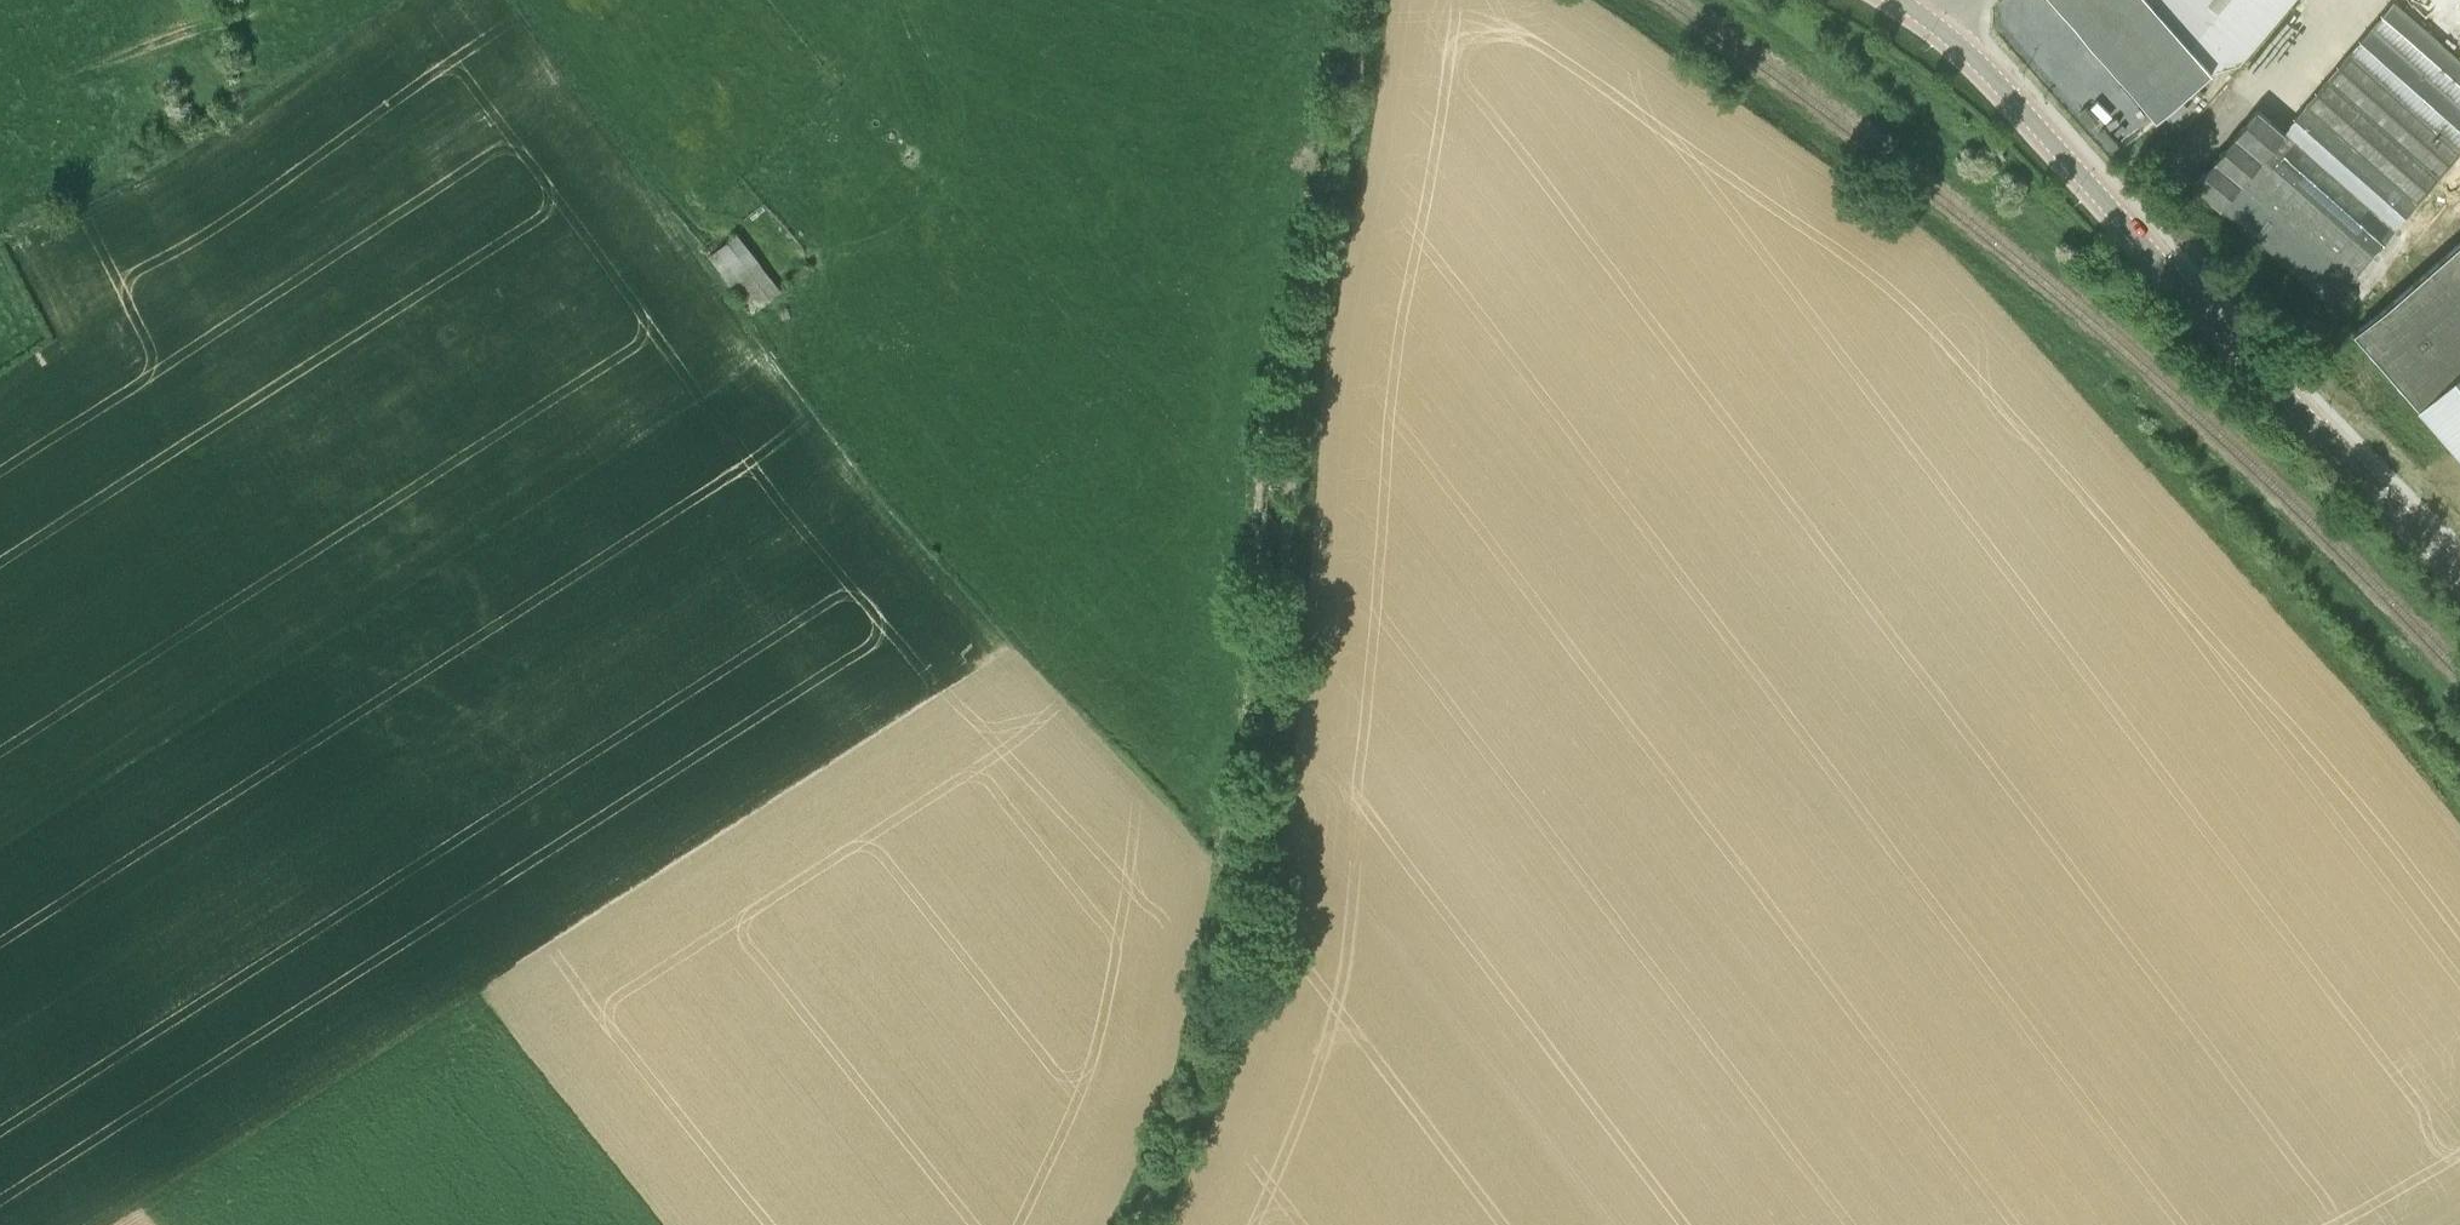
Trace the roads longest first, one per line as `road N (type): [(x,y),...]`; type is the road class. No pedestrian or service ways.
road 1 (track): [(1363,0),(1351,110),(1297,384),(1245,890),(1202,1076),(1135,1224)]
road 2 (tertiary): [(2459,572),(2184,289),(1987,70),(1898,0)]

